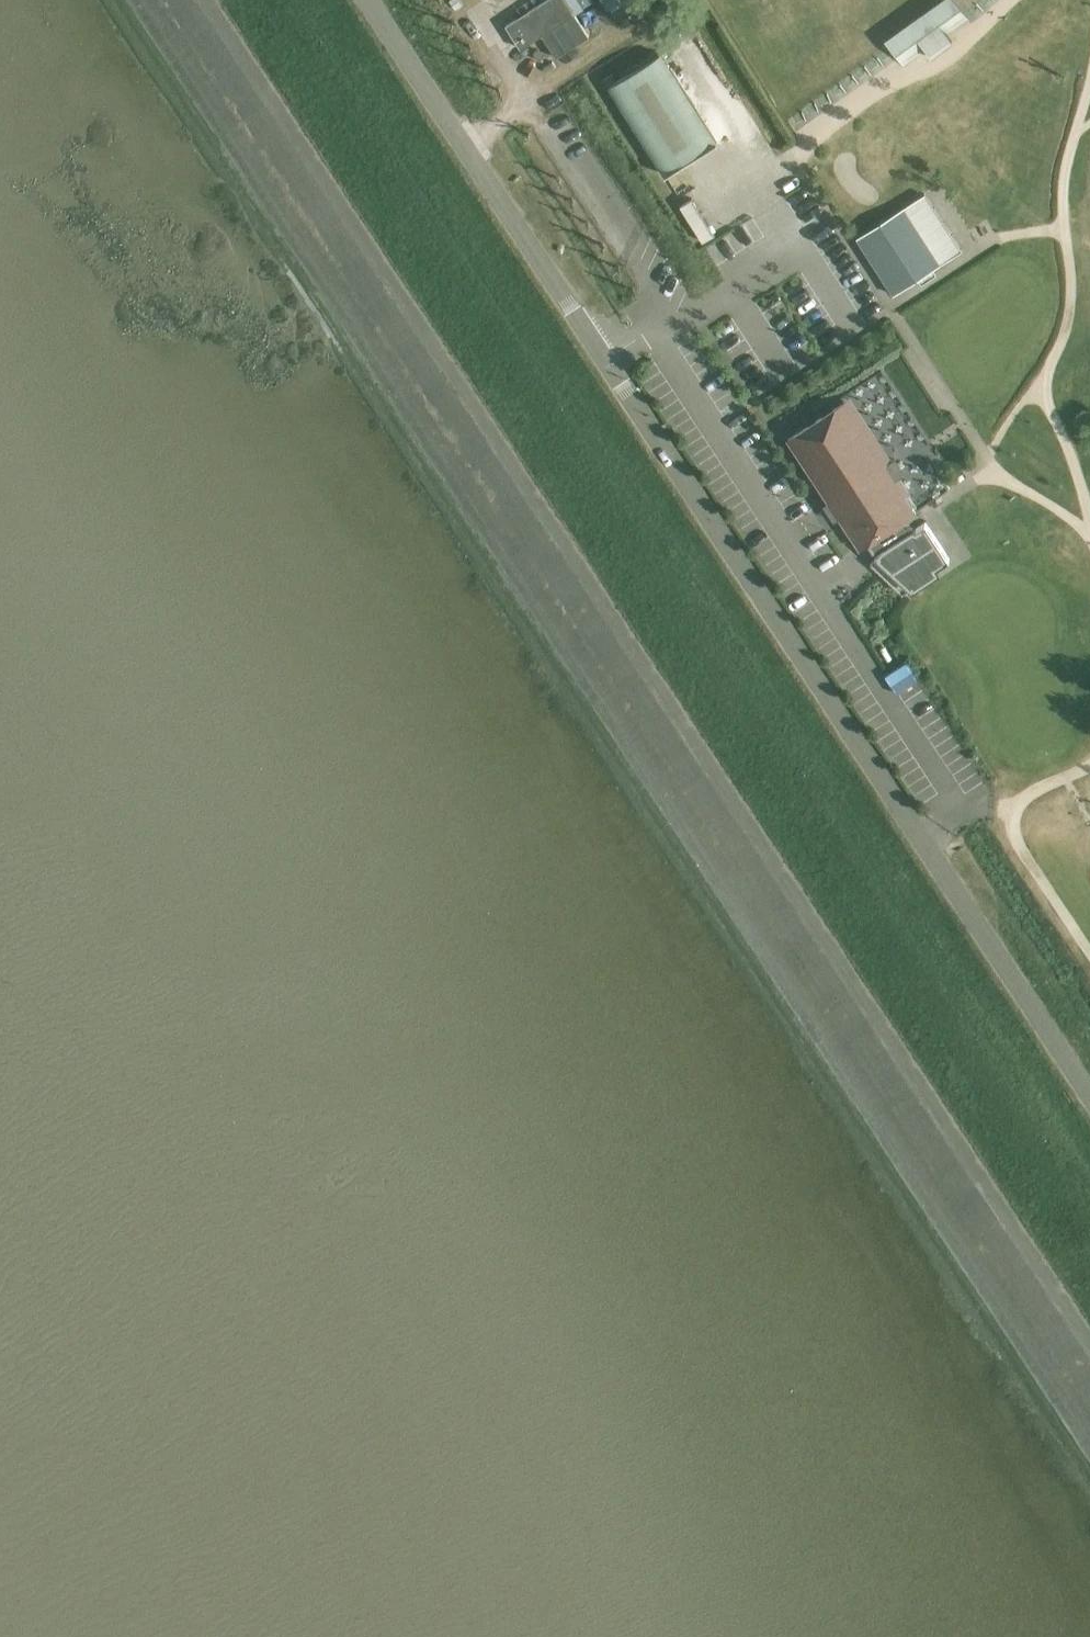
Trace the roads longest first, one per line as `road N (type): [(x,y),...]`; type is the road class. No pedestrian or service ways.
road 1 (unclassified): [(1089,1099),(367,0)]

